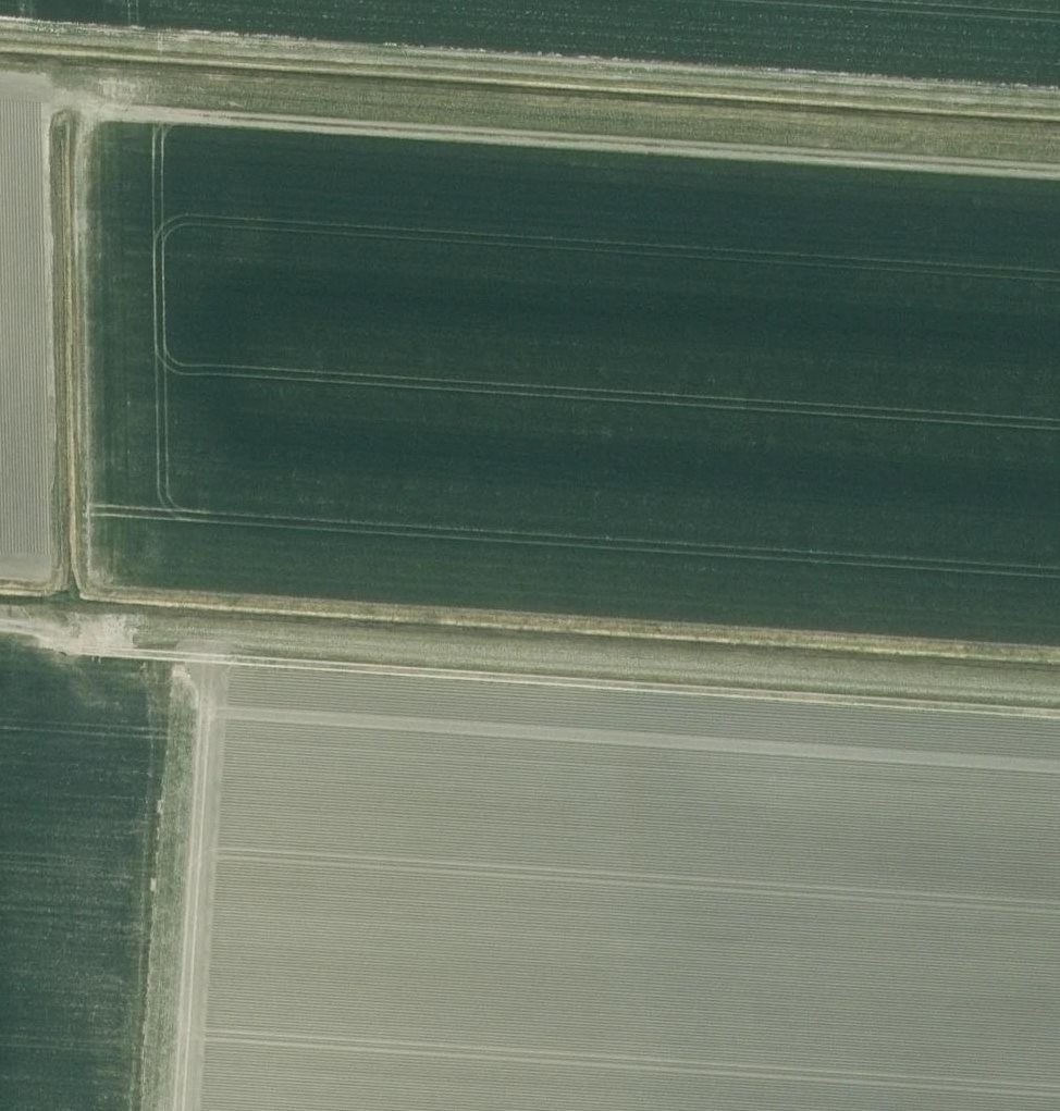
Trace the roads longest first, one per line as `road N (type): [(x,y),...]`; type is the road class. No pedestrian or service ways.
road 1 (track): [(1059,707),(0,634)]
road 2 (track): [(1059,169),(91,107)]

